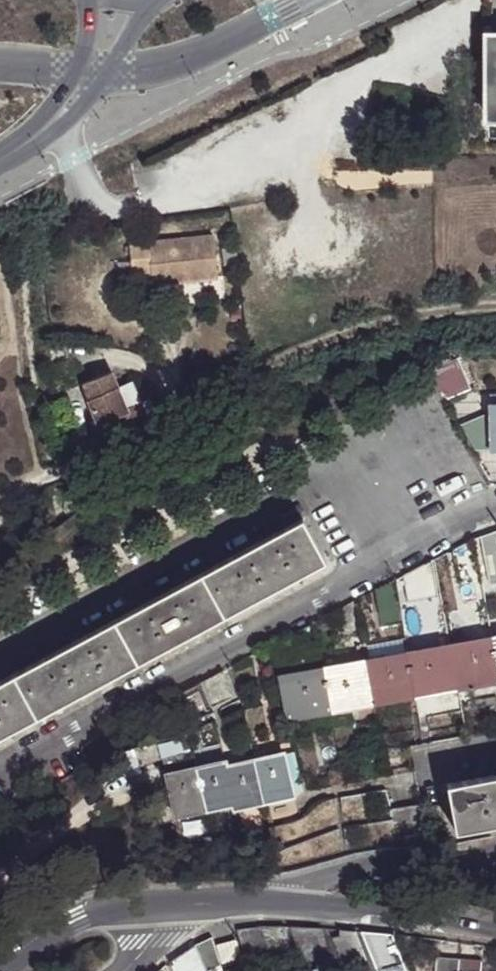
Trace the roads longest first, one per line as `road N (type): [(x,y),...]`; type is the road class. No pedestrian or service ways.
road 1 (residential): [(495,505),(0,778)]
road 2 (residential): [(263,900),(359,873),(495,856)]
road 3 (residential): [(495,931),(263,900)]
road 4 (tertiary): [(32,141),(114,74),(148,0)]
road 5 (residential): [(149,905),(75,917),(0,968)]
road 6 (tertiary): [(88,0),(84,52),(32,141)]

